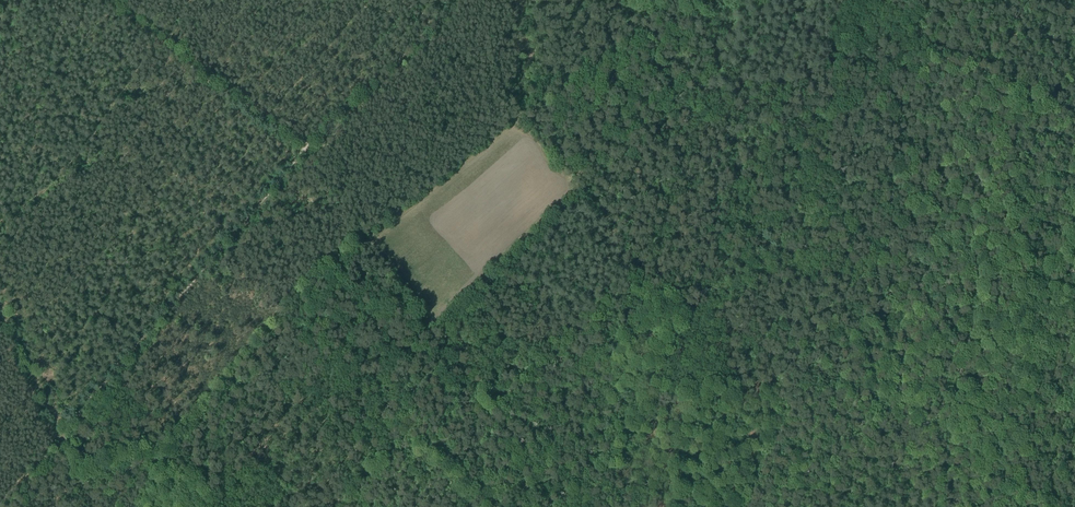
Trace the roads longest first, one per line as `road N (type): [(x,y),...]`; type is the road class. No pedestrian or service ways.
road 1 (track): [(58,431),(429,23),(398,0)]
road 2 (track): [(326,506),(470,401),(421,313),(366,240)]
road 3 (track): [(366,240),(171,440),(225,506)]
road 4 (track): [(882,0),(929,46),(1074,102)]
road 5 (track): [(0,316),(58,431)]

